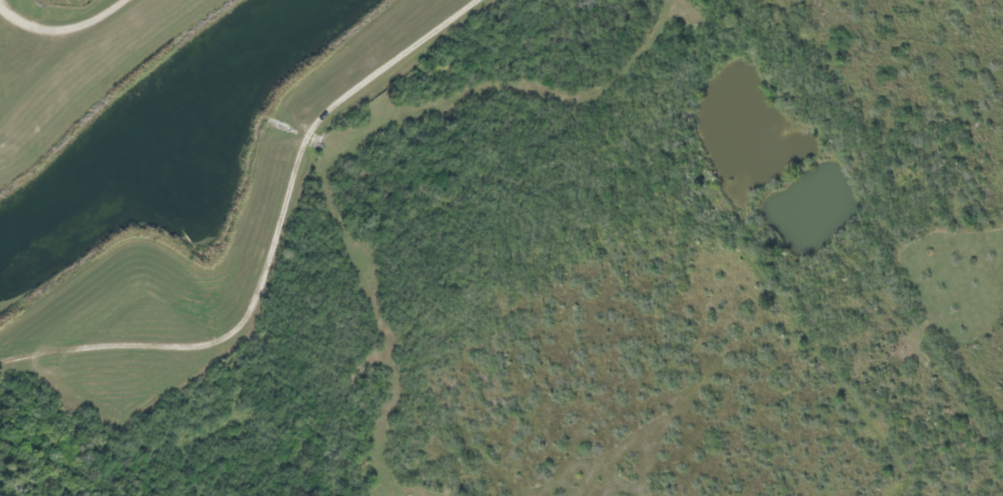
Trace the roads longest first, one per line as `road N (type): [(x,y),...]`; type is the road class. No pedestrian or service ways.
road 1 (track): [(0,365),(92,347),(202,349),(244,323),(317,117),(474,0)]
road 2 (track): [(132,0),(106,20),(62,29),(10,21),(0,5)]

